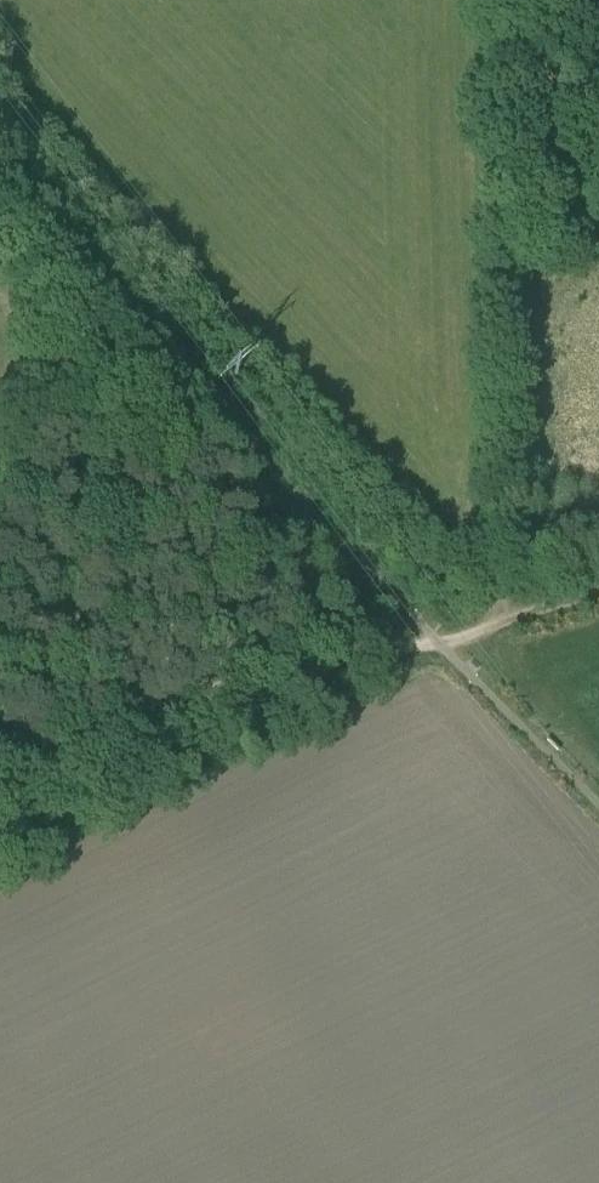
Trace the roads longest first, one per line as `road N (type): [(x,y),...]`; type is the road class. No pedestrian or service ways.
road 1 (track): [(439,645),(598,589)]

